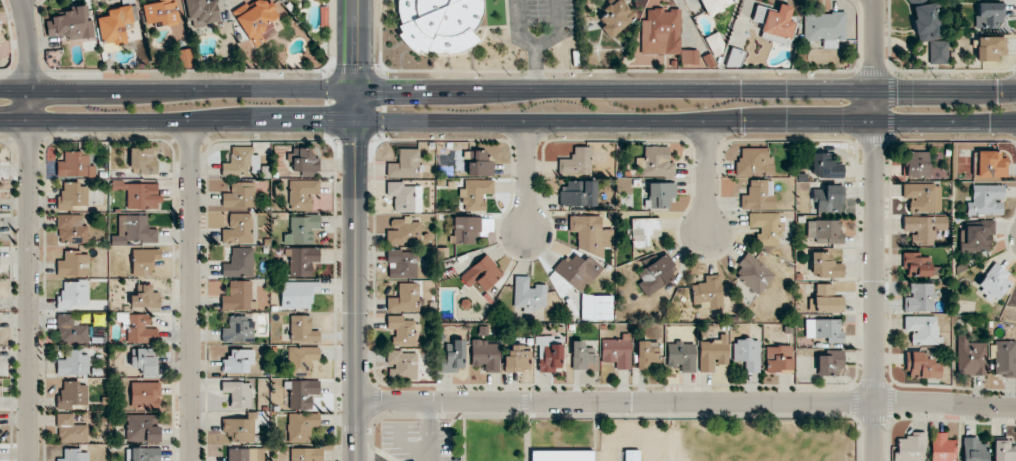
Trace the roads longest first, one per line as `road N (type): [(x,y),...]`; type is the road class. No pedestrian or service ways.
road 1 (secondary): [(1015,92),(0,90)]
road 2 (secondary): [(0,122),(1015,123)]
road 3 (residential): [(357,401),(1015,408)]
road 4 (residential): [(873,0),(874,460)]
road 5 (residential): [(30,460),(32,90)]
road 6 (tertiary): [(357,460),(355,91)]
road 7 (residential): [(191,460),(190,120)]

